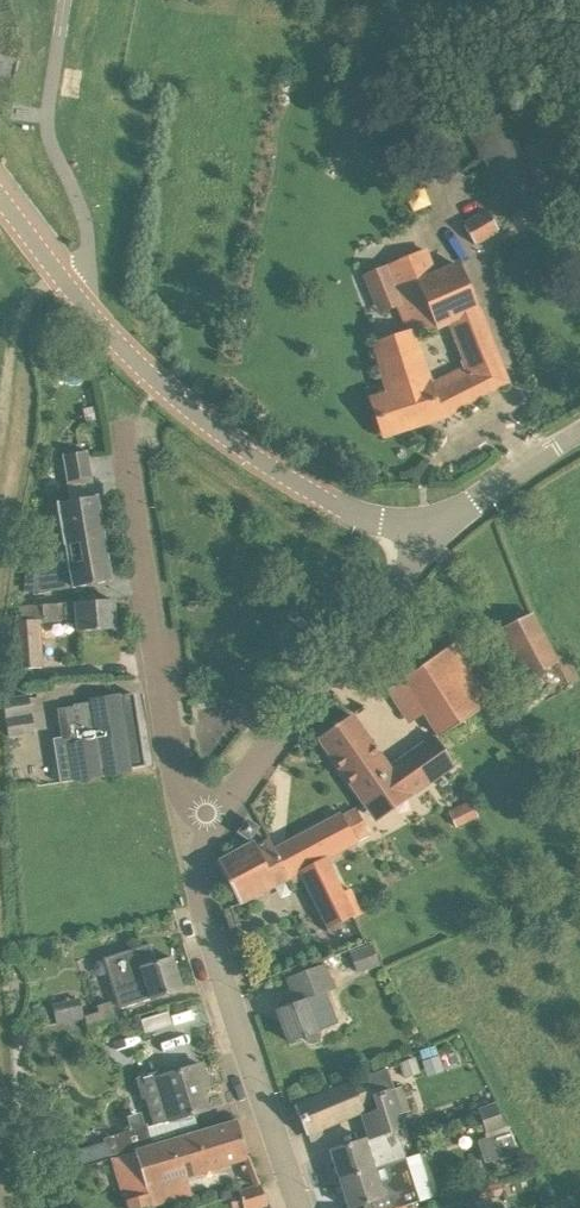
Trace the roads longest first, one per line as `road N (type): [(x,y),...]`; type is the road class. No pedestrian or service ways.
road 1 (unclassified): [(433,535),(355,512),(221,434),(160,383),(0,198)]
road 2 (unclassified): [(204,815),(176,779),(122,437),(127,422)]
road 3 (unclassified): [(299,1207),(204,921),(204,815)]
road 4 (unclassified): [(204,815),(234,792),(433,535)]
road 5 (unclassified): [(433,535),(579,434)]

